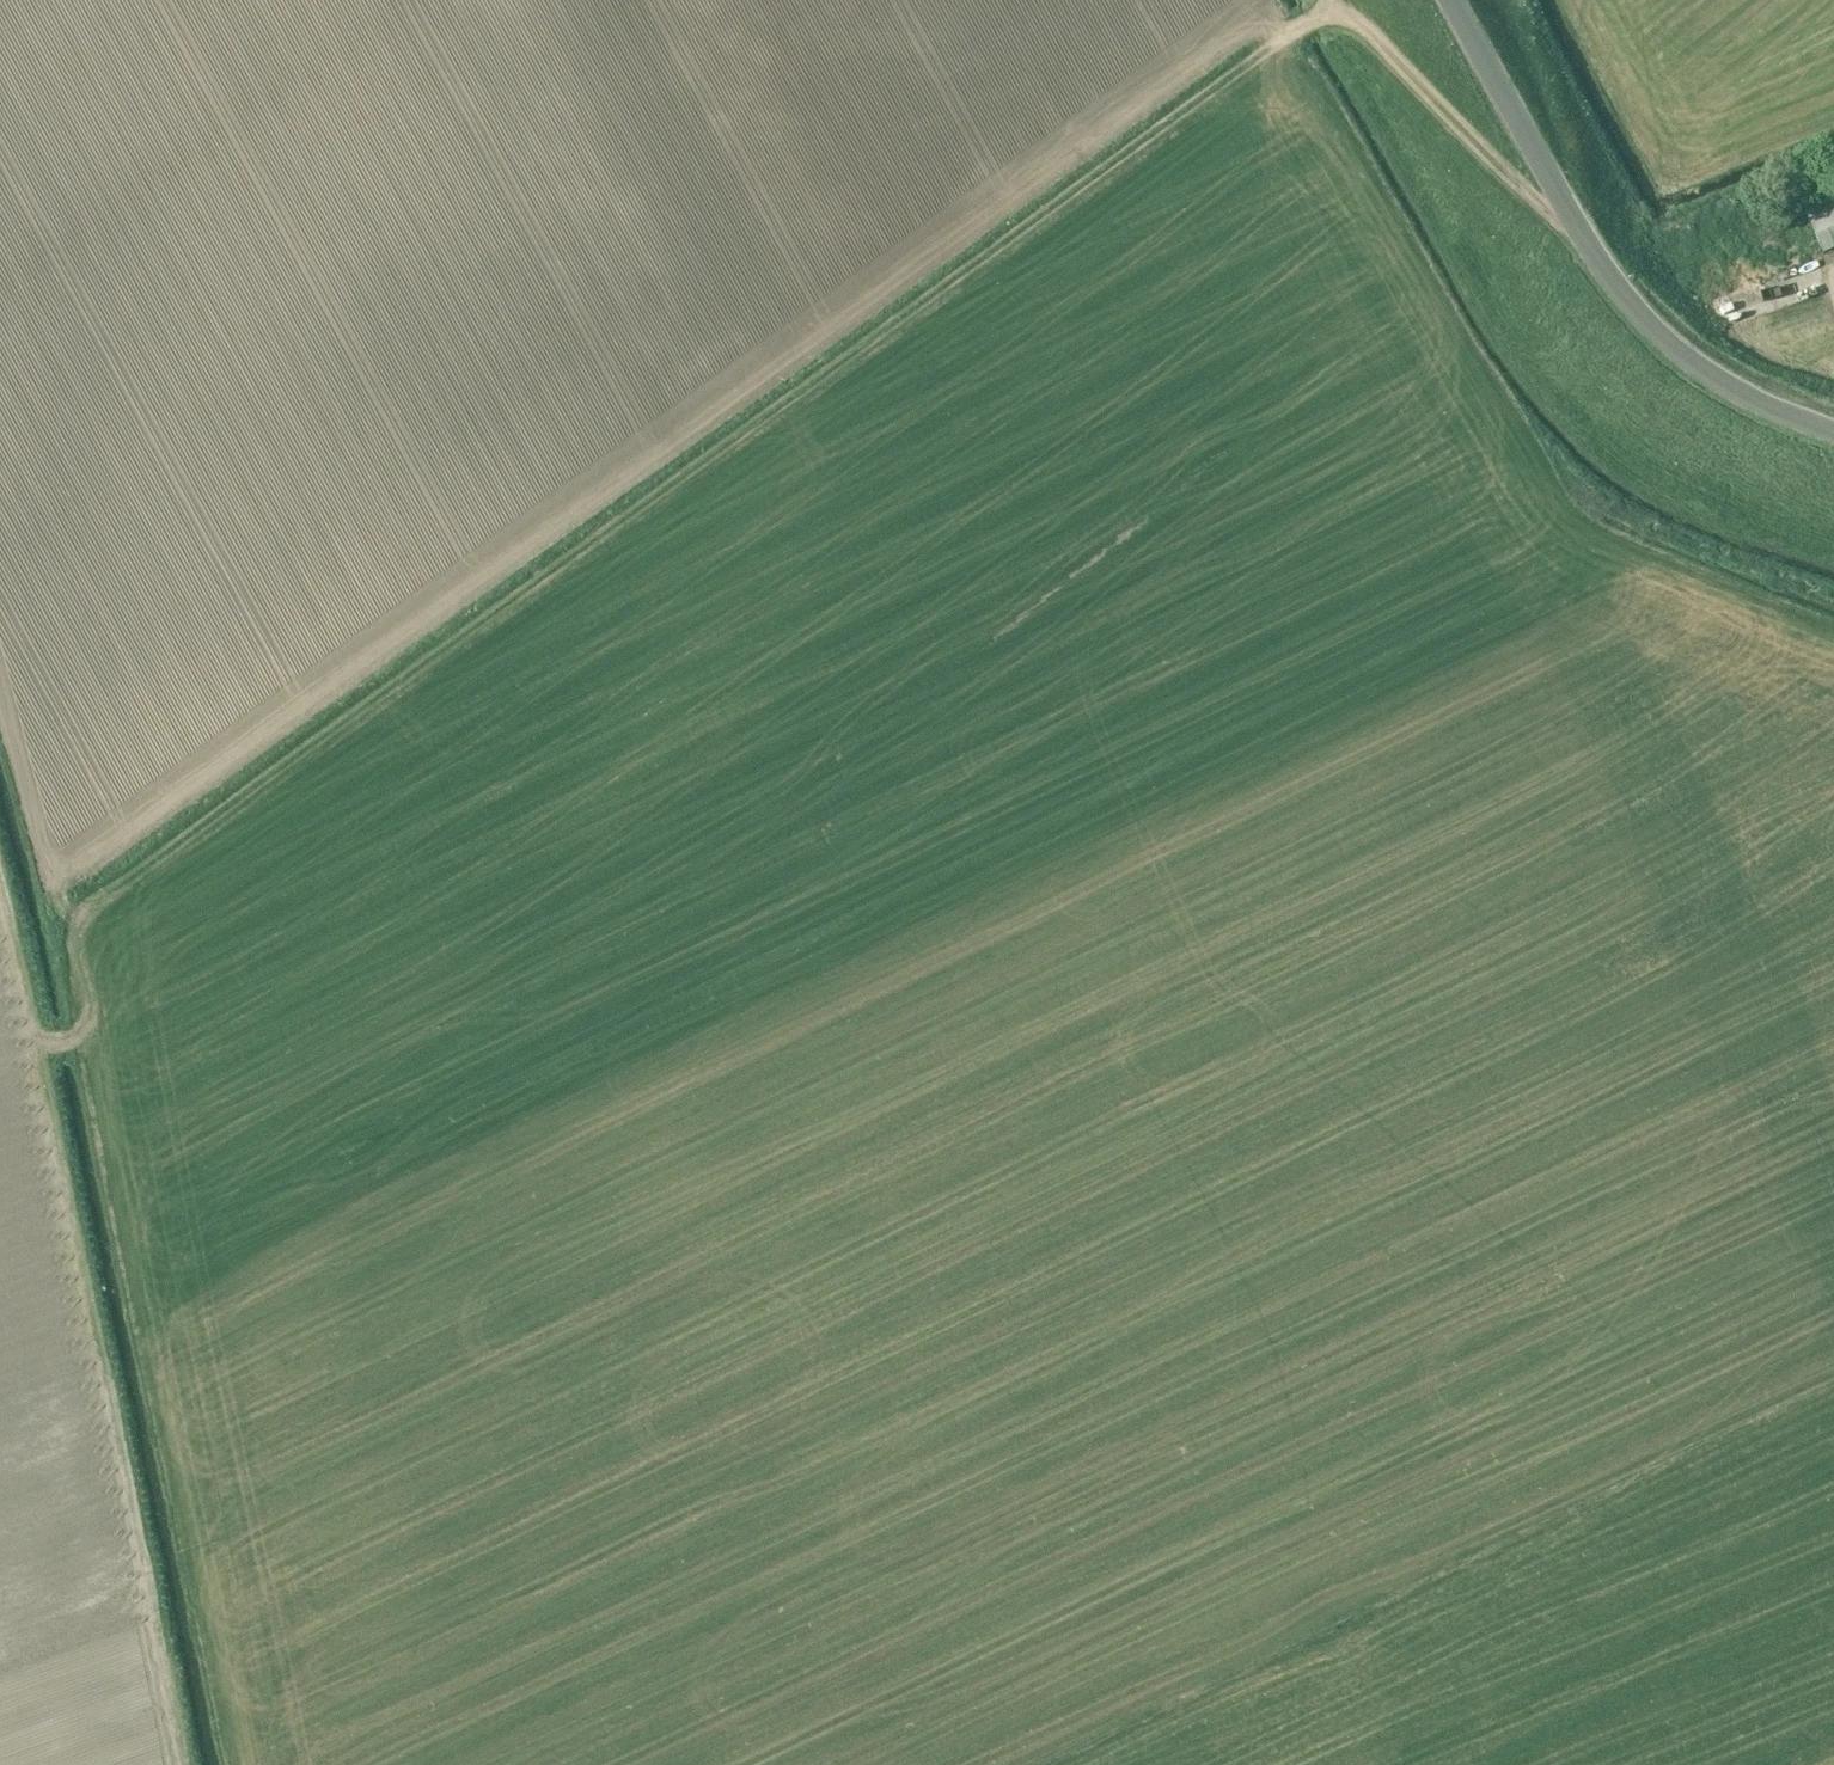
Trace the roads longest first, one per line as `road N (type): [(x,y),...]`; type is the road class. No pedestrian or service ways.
road 1 (track): [(1587,244),(1351,25),(1318,17),(69,913)]
road 2 (tertiary): [(1833,433),(1734,390),(1651,326),(1587,244),(1453,0)]

